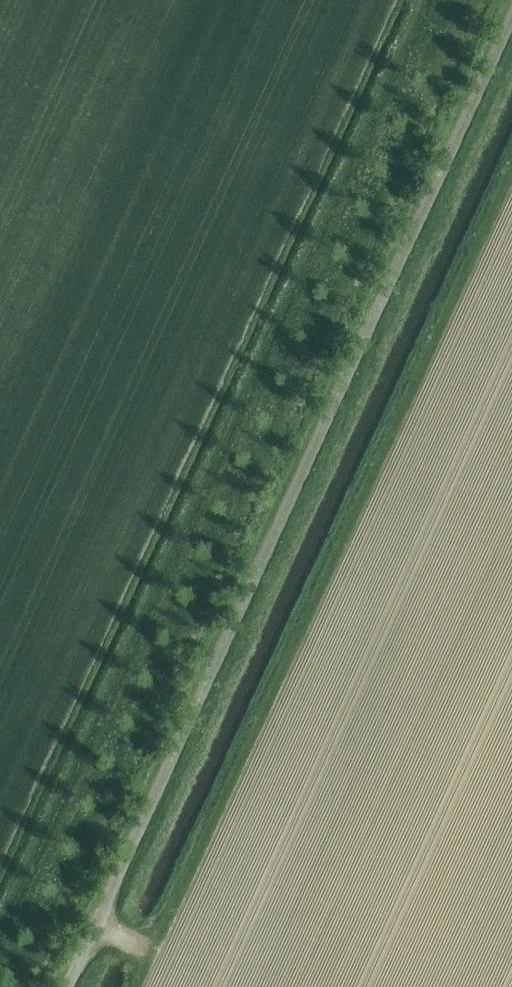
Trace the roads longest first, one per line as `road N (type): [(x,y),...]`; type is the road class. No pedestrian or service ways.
road 1 (unclassified): [(66,986),(511,22)]
road 2 (track): [(433,0),(0,936)]

